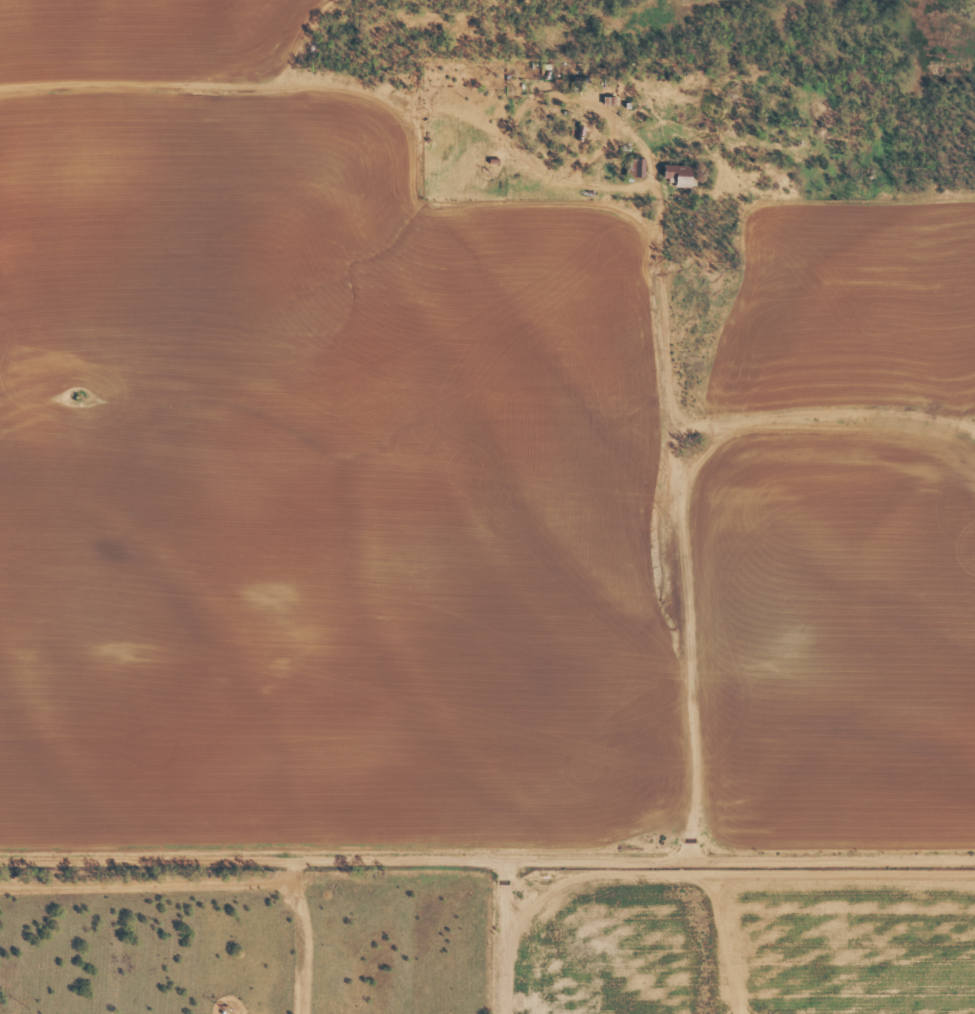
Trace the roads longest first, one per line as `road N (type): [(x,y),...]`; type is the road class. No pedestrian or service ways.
road 1 (residential): [(669,837),(649,252),(583,176),(492,110),(406,74),(229,69),(0,107)]
road 2 (residential): [(0,842),(974,835)]
road 3 (residential): [(0,674),(112,671),(147,653),(184,461),(260,250),(258,176),(239,69)]
road 4 (residential): [(659,425),(856,410),(974,436)]
road 5 (residential): [(490,1013),(491,842)]

